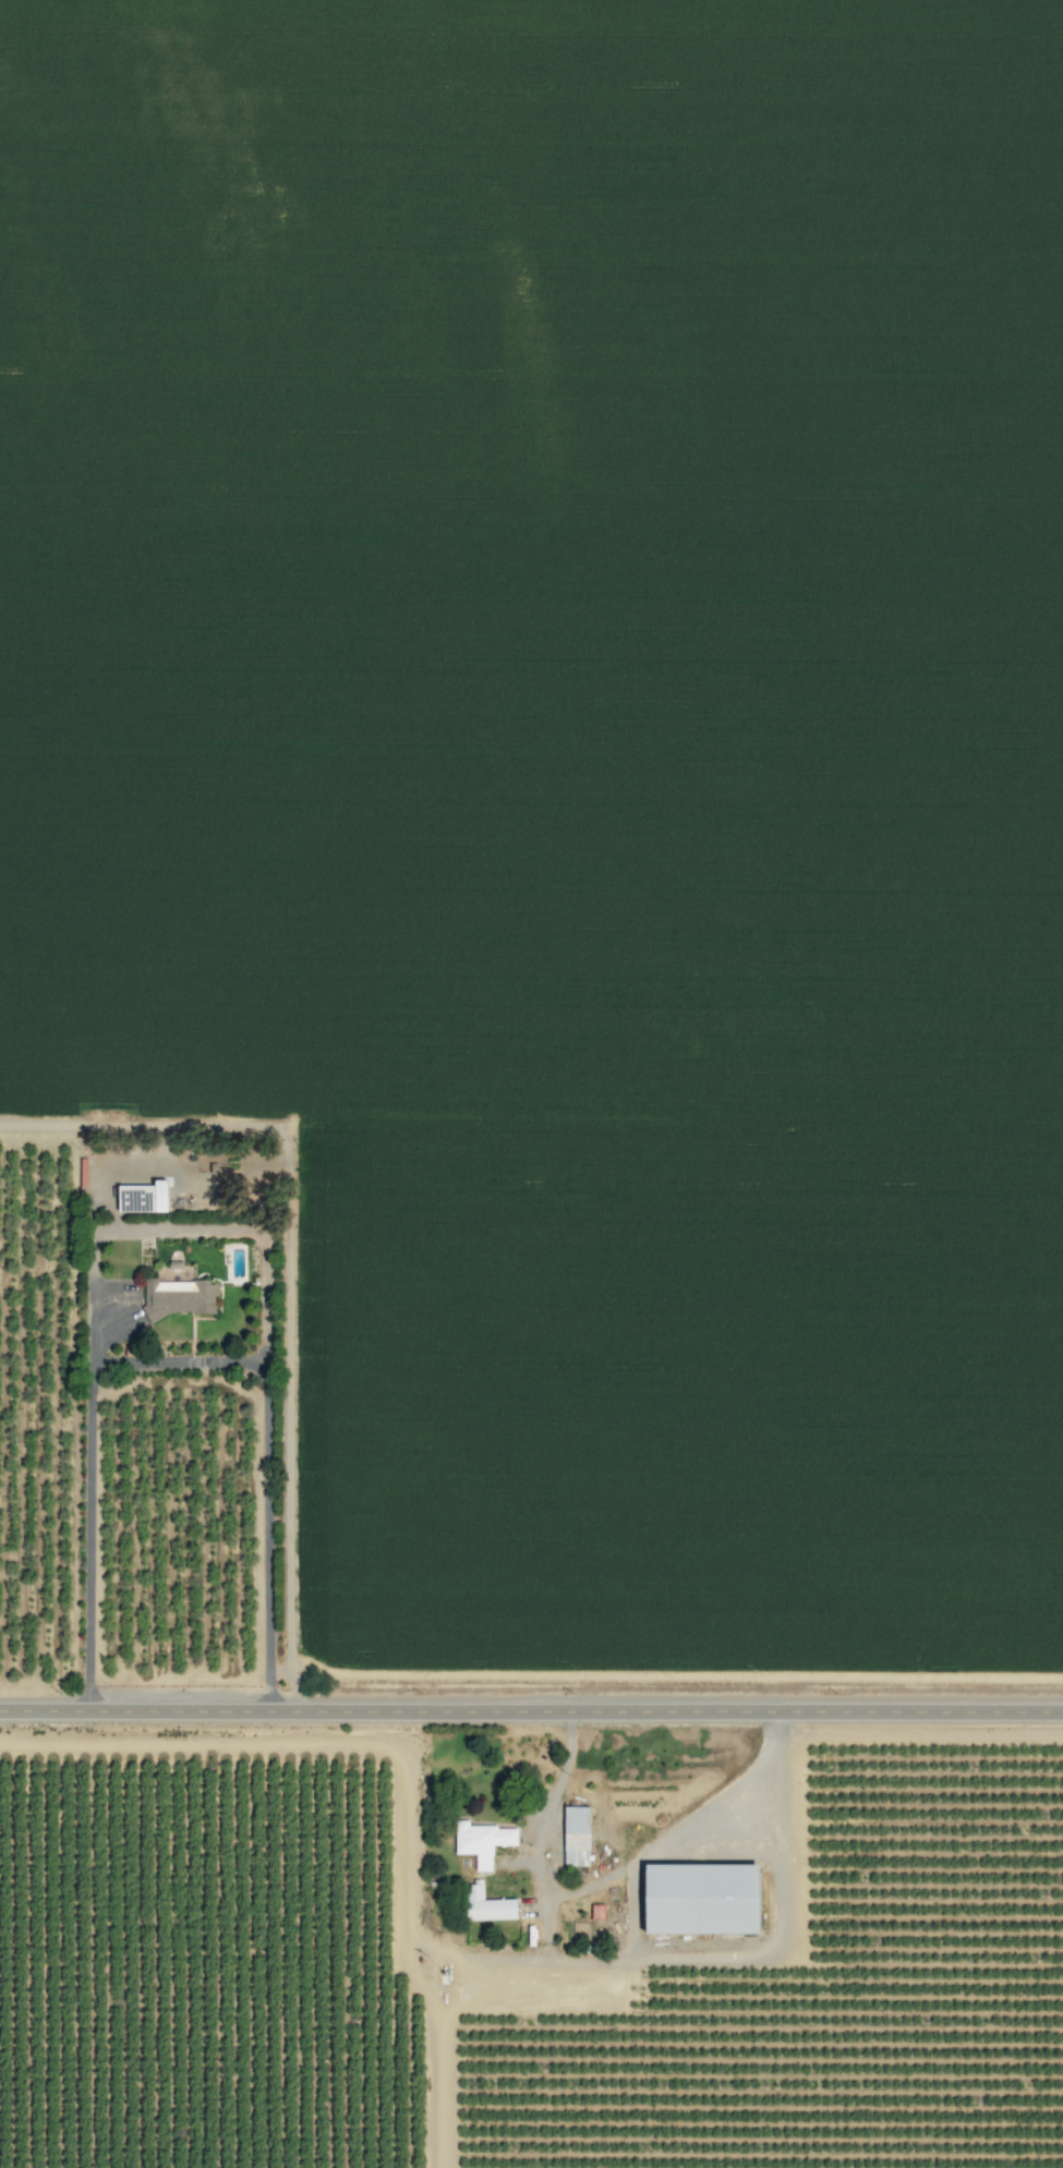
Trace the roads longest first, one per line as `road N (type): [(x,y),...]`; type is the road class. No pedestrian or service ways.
road 1 (tertiary): [(0,1713),(1062,1713)]

